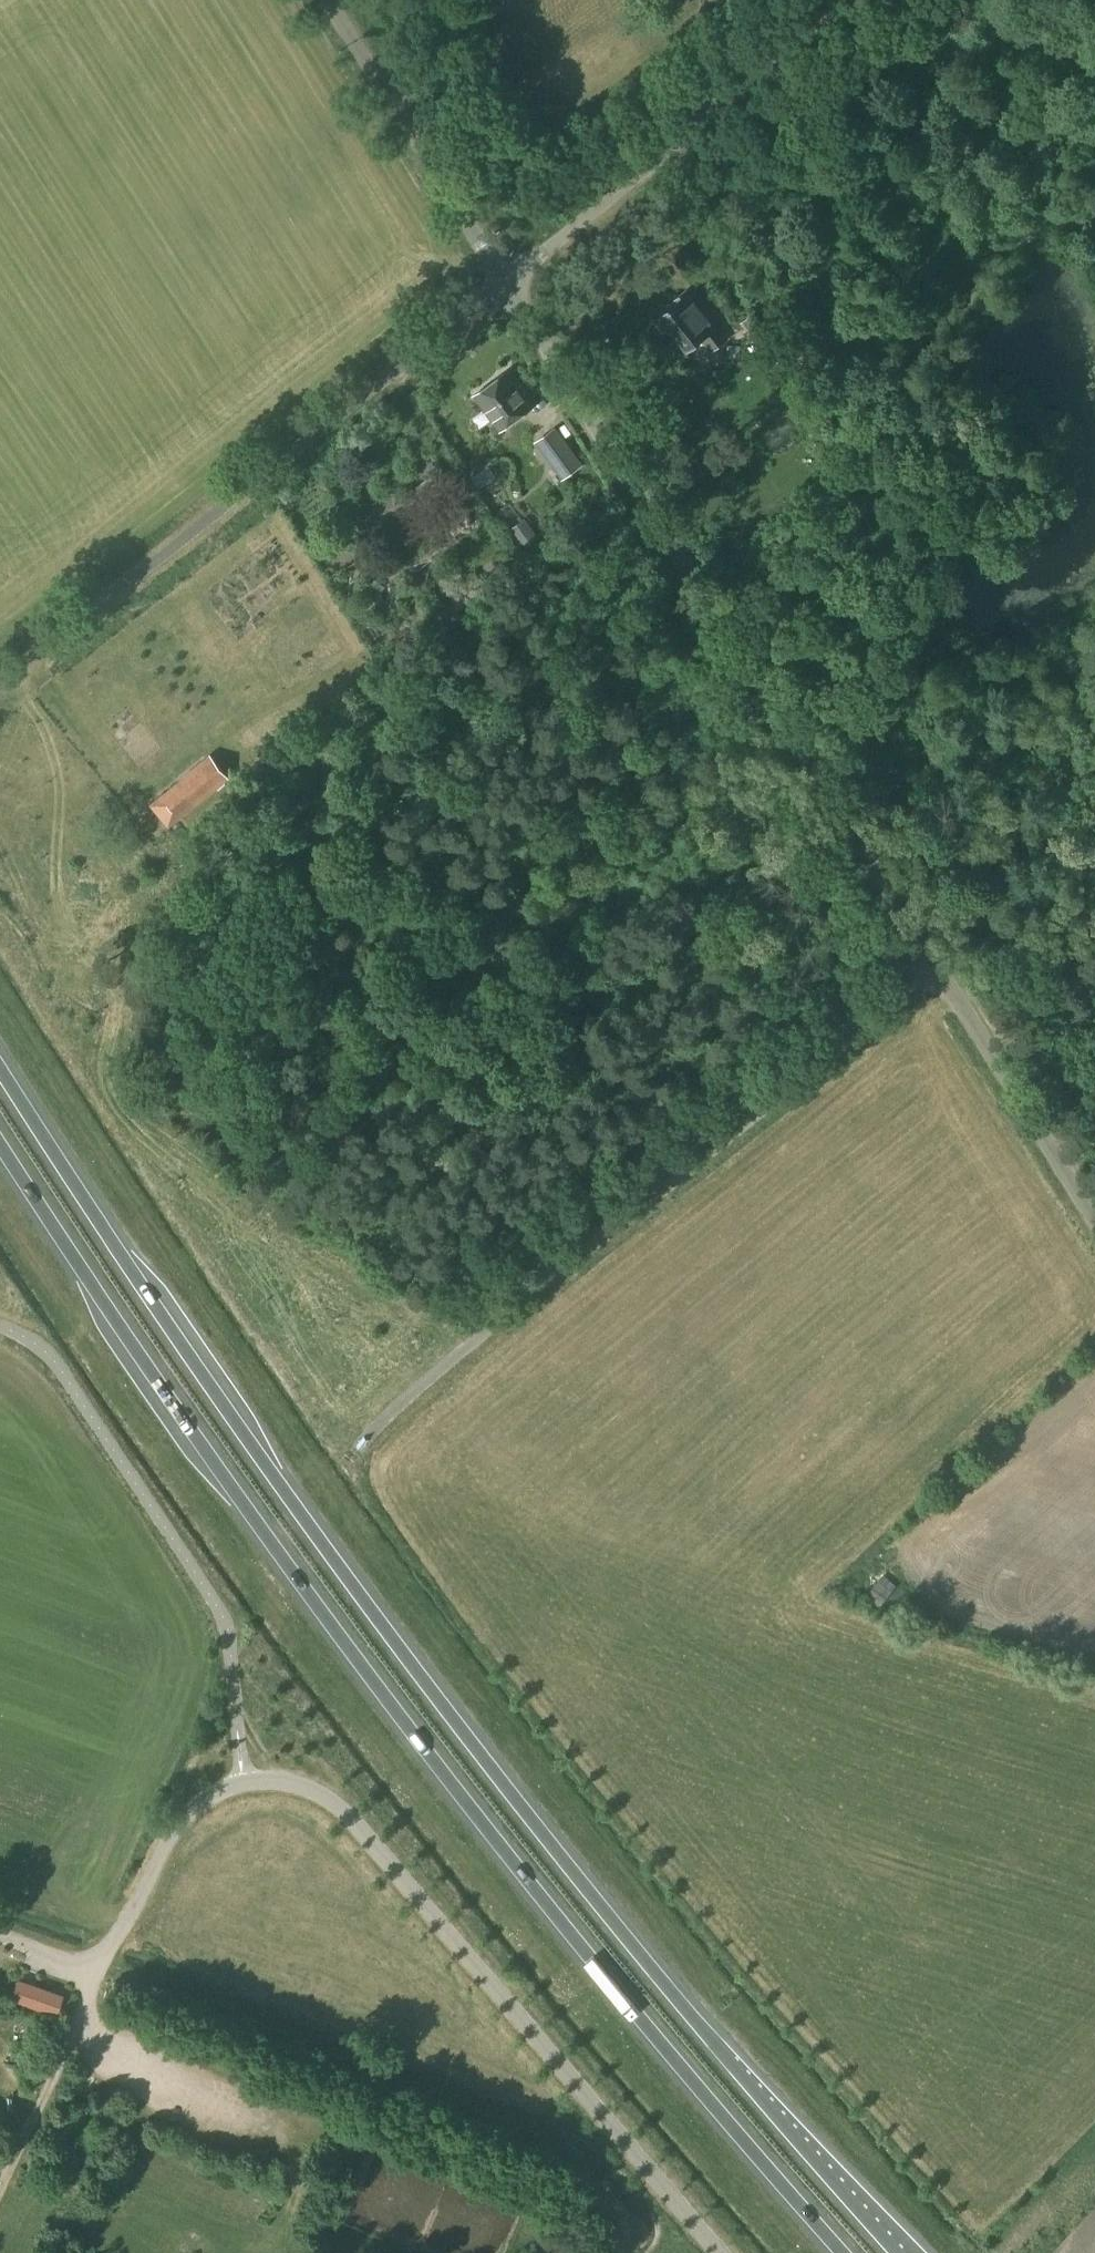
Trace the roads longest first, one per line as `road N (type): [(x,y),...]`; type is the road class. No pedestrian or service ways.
road 1 (trunk): [(898,2252),(570,1870),(426,1684),(0,1068)]
road 2 (trunk): [(0,1144),(50,1227),(396,1712),(841,2252)]
road 3 (unclassified): [(72,2040),(110,1952),(189,1810),(244,1782),(304,1784),(343,1807),(719,2252)]
road 4 (unclassified): [(930,968),(506,285)]
road 5 (unclassified): [(930,968),(377,1424)]
road 6 (unclassified): [(63,633),(506,285)]
road 7 (unclassified): [(506,285),(862,0)]
road 8 (unclassified): [(506,285),(327,0)]
road 9 (unclassified): [(1094,1224),(930,968)]

